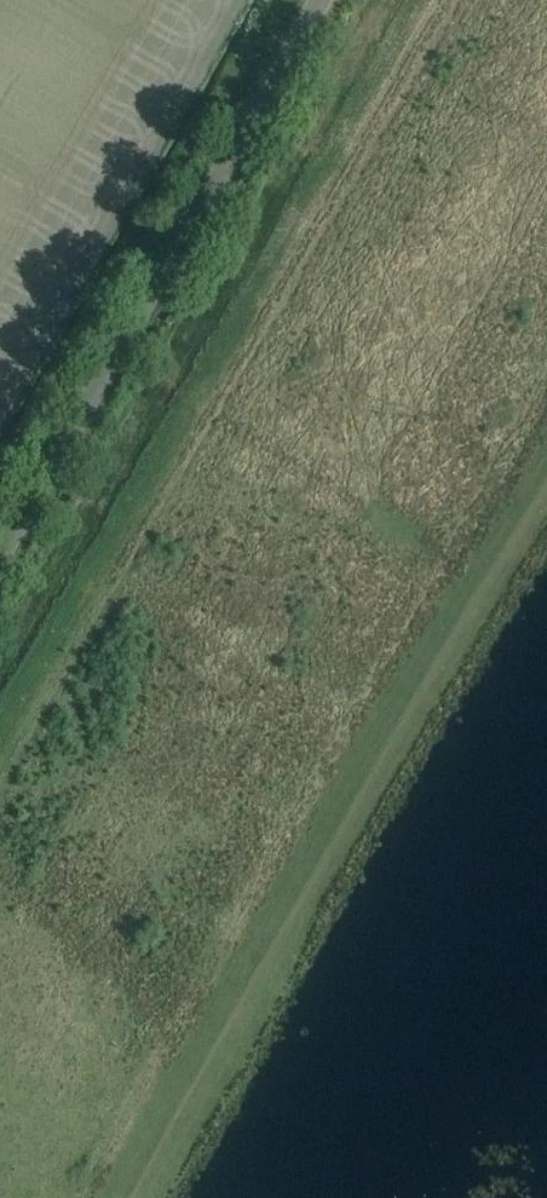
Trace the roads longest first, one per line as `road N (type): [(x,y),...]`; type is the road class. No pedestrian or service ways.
road 1 (tertiary): [(0,558),(321,0)]

